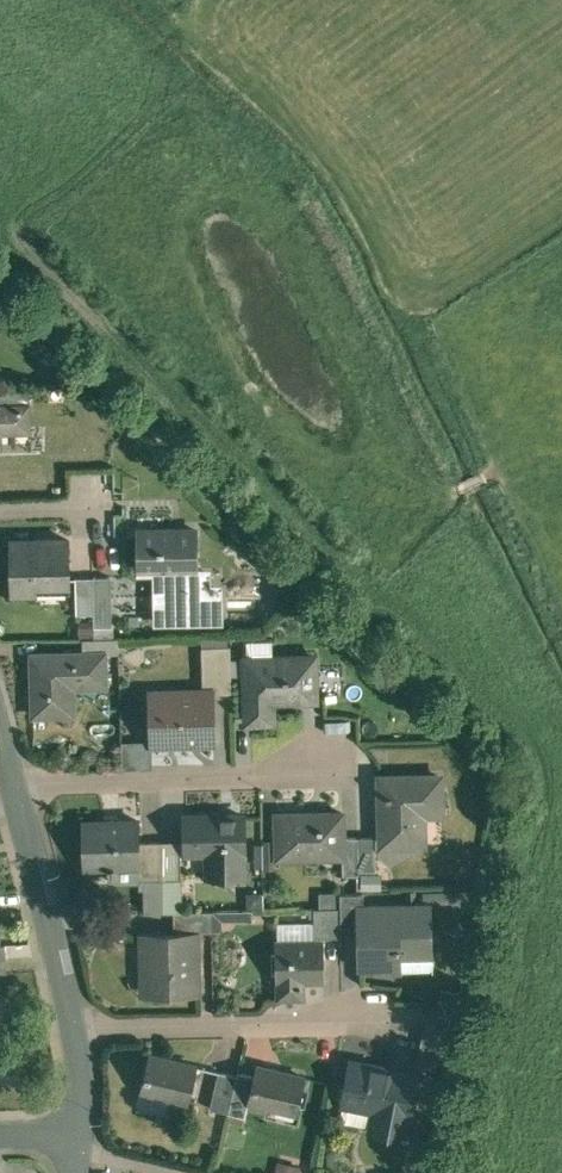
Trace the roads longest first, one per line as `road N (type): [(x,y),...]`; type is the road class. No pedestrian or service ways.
road 1 (residential): [(20,797),(328,773)]
road 2 (residential): [(75,1033),(358,1018)]
road 3 (residential): [(20,797),(75,1033)]

